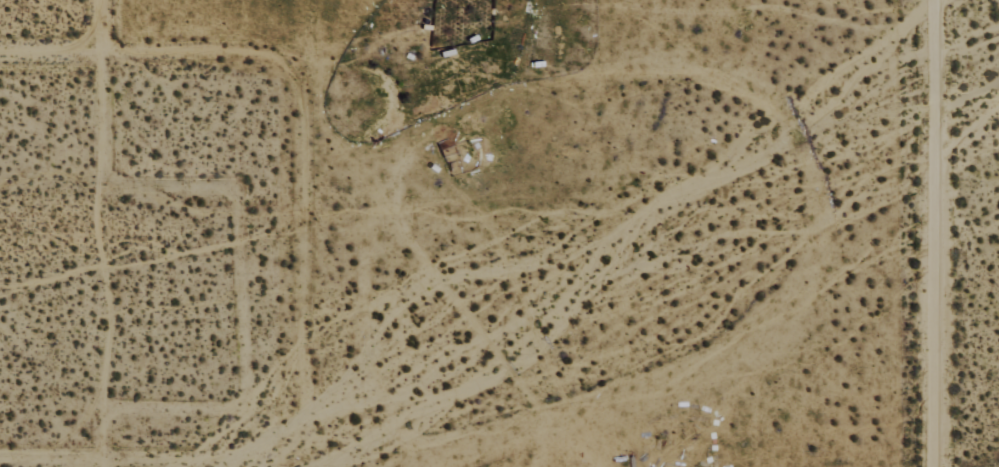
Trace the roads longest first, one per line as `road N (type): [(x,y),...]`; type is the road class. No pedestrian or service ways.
road 1 (track): [(932,466),(942,0)]
road 2 (track): [(292,64),(0,59)]
road 3 (track): [(277,451),(94,466),(0,462)]

